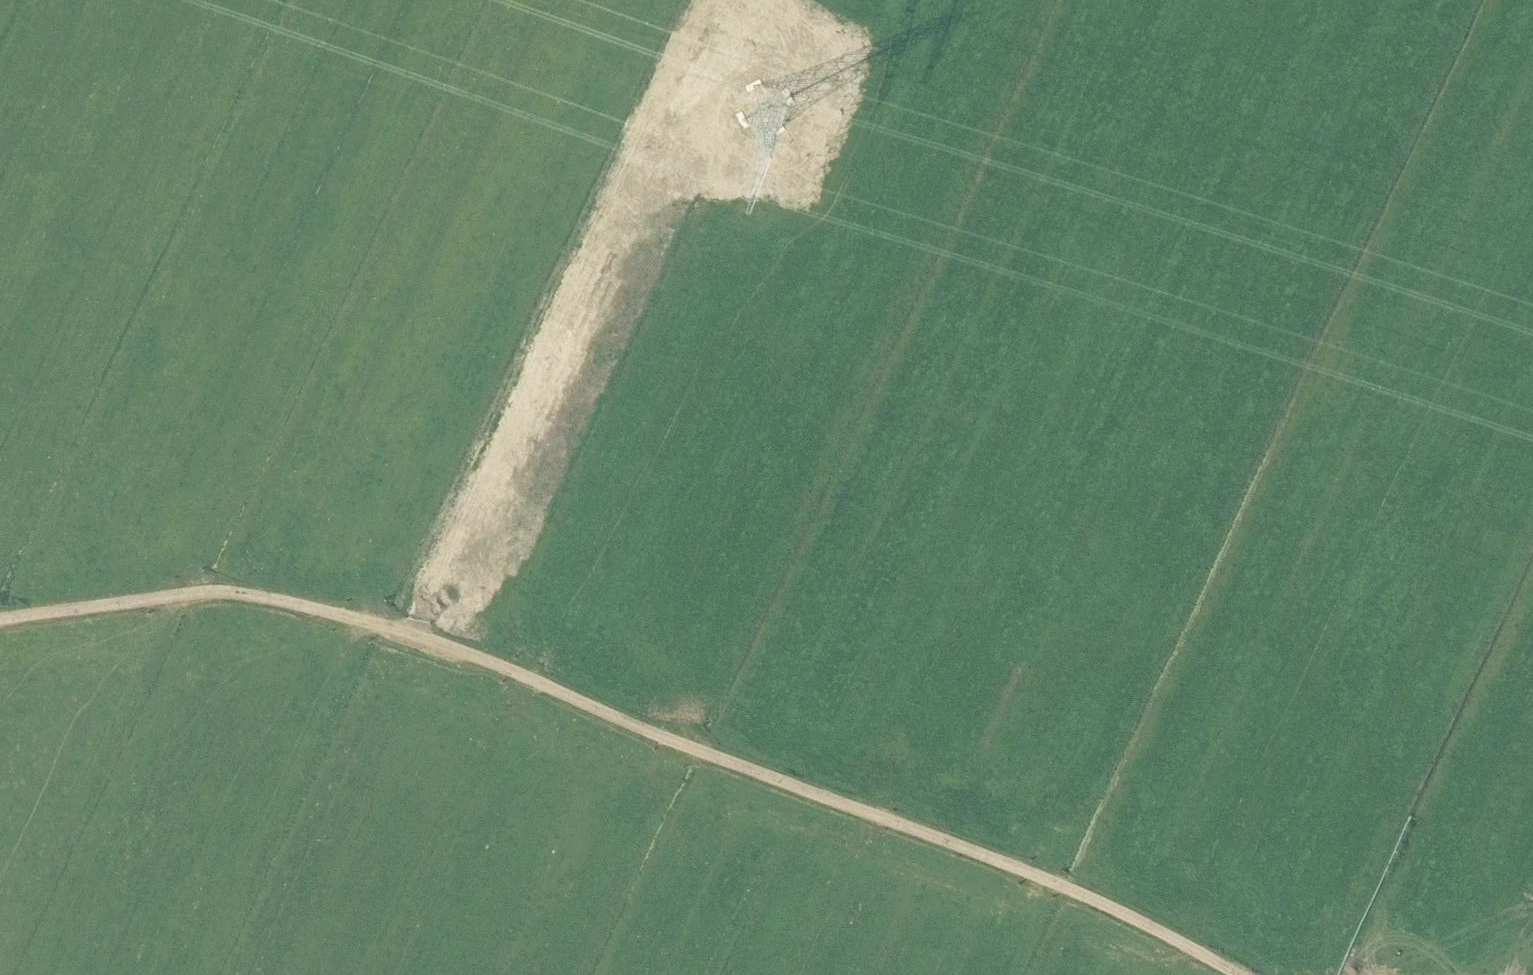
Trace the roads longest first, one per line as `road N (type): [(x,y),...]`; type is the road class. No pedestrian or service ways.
road 1 (track): [(1233,974),(1047,881),(628,724),(483,653),(250,595),(0,622)]

